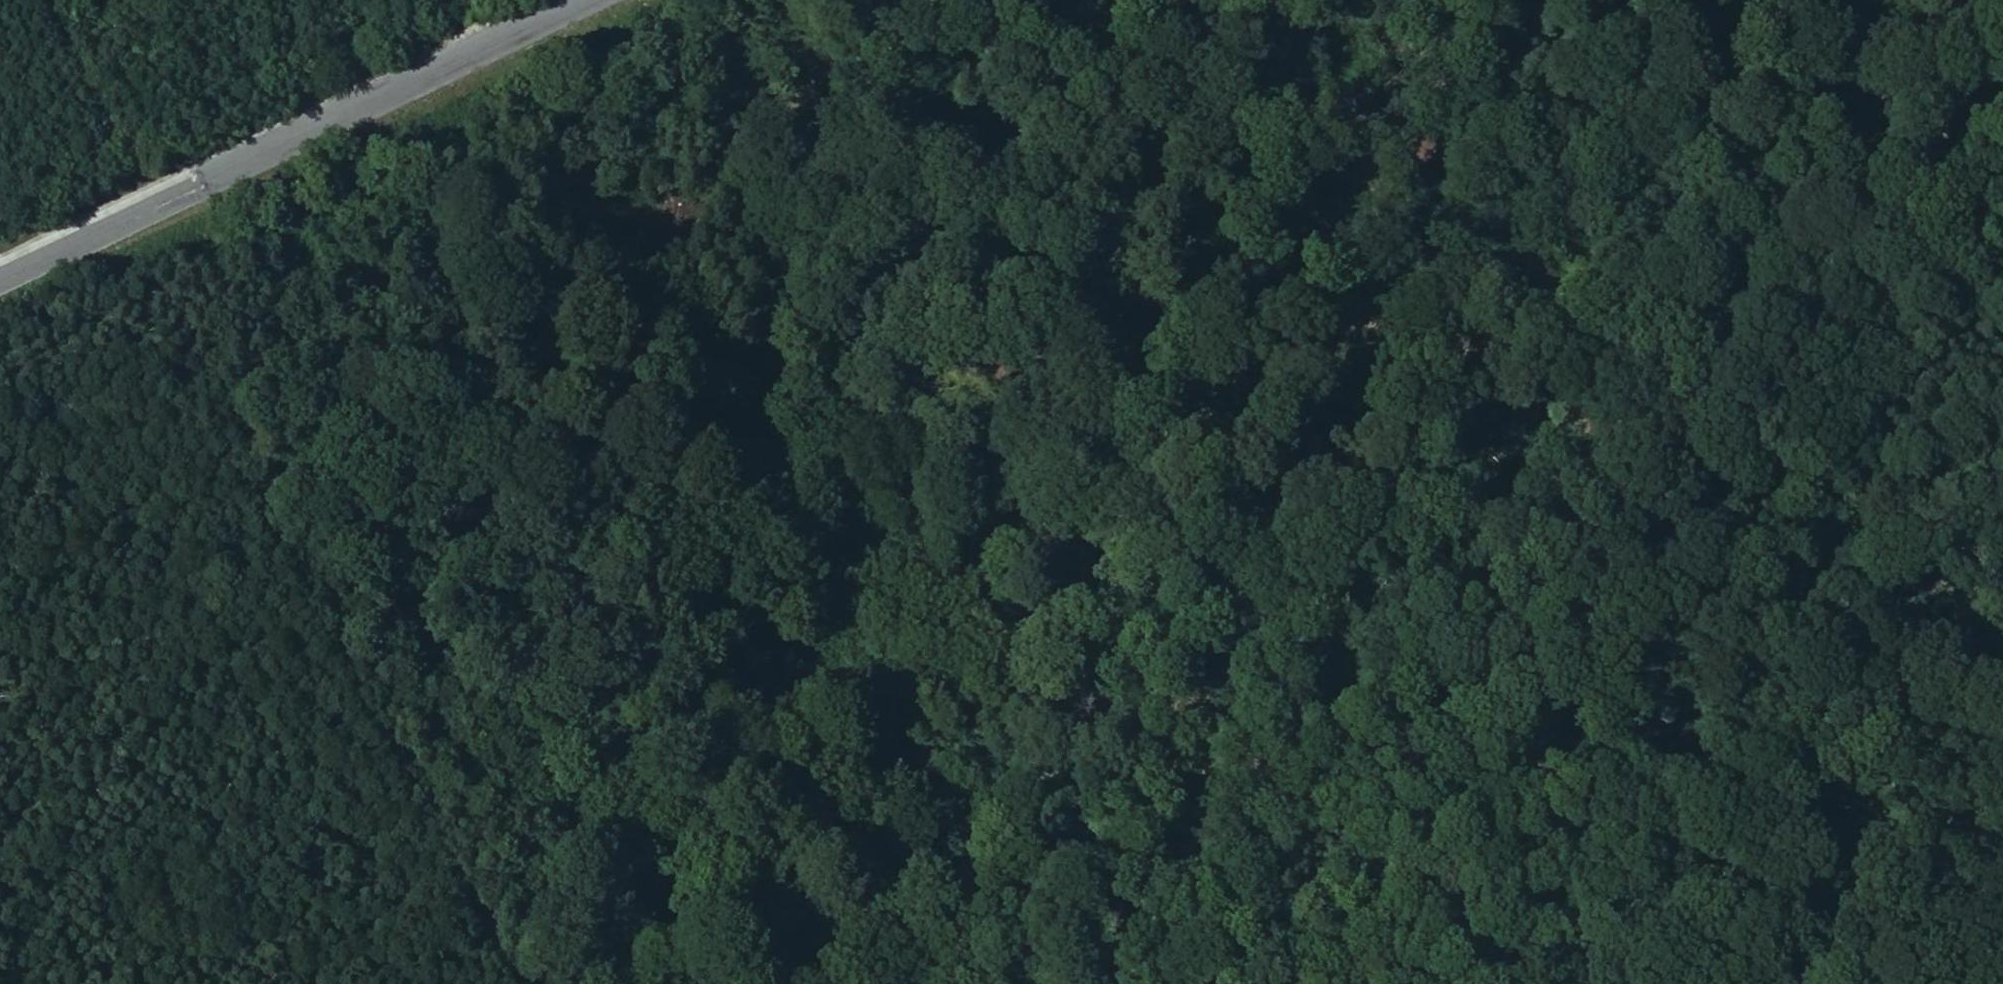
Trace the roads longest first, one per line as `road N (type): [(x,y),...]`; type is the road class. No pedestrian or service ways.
road 1 (tertiary): [(571,0),(0,275)]

